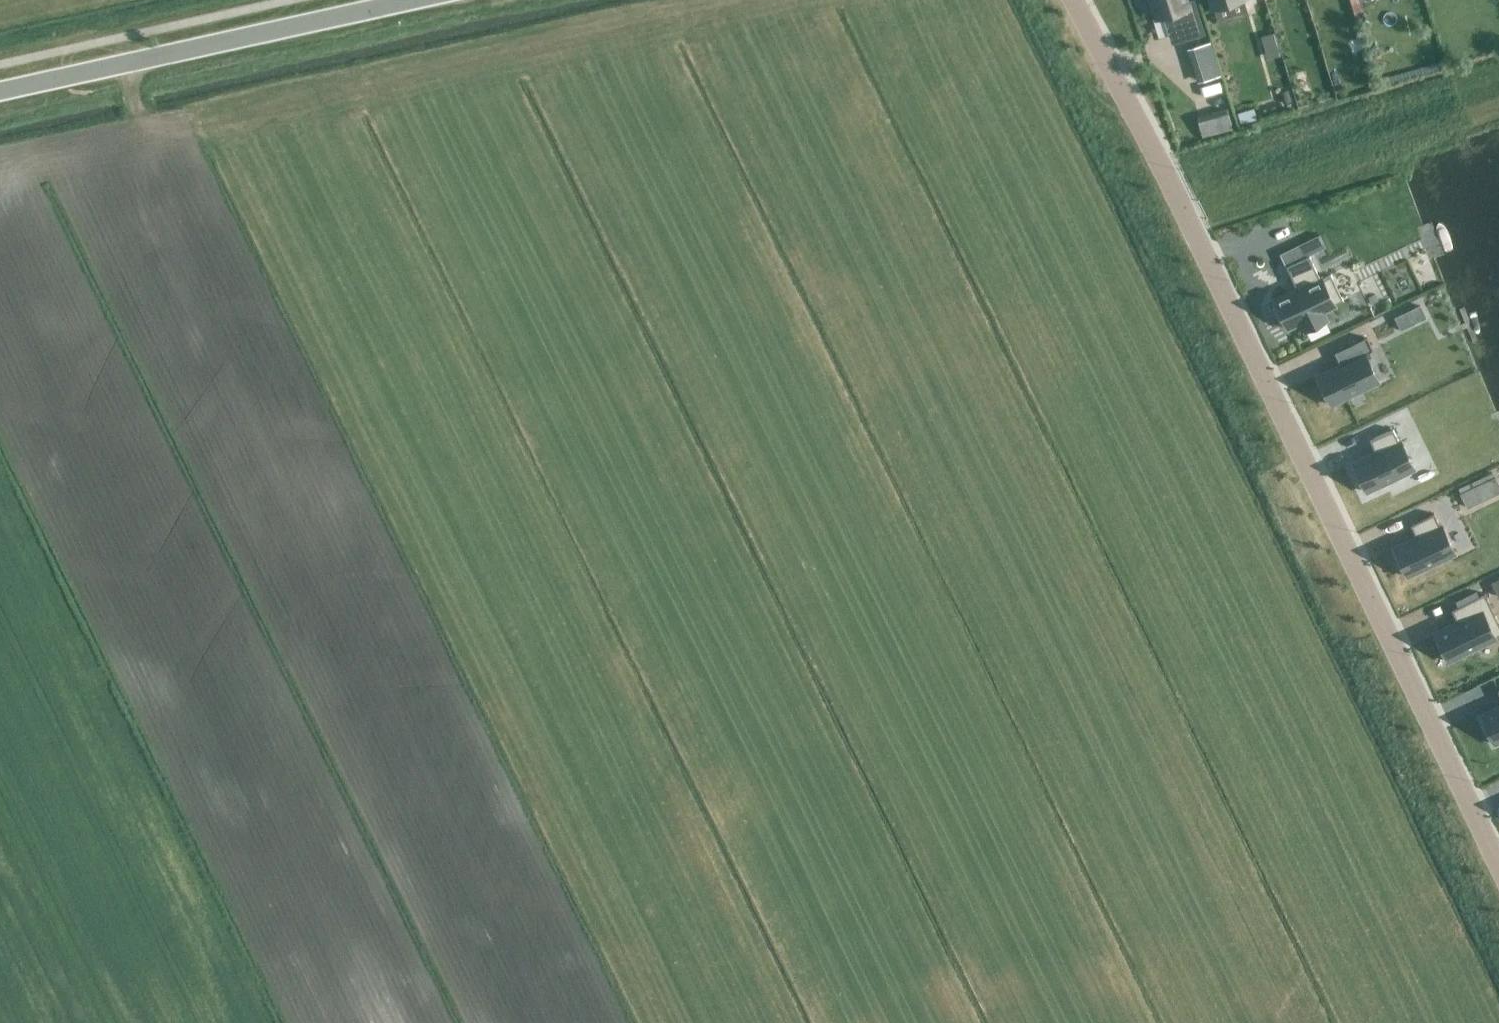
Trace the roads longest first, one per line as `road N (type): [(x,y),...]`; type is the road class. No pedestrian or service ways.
road 1 (residential): [(1073,0),(1498,867)]
road 2 (tertiary): [(0,90),(407,0)]

